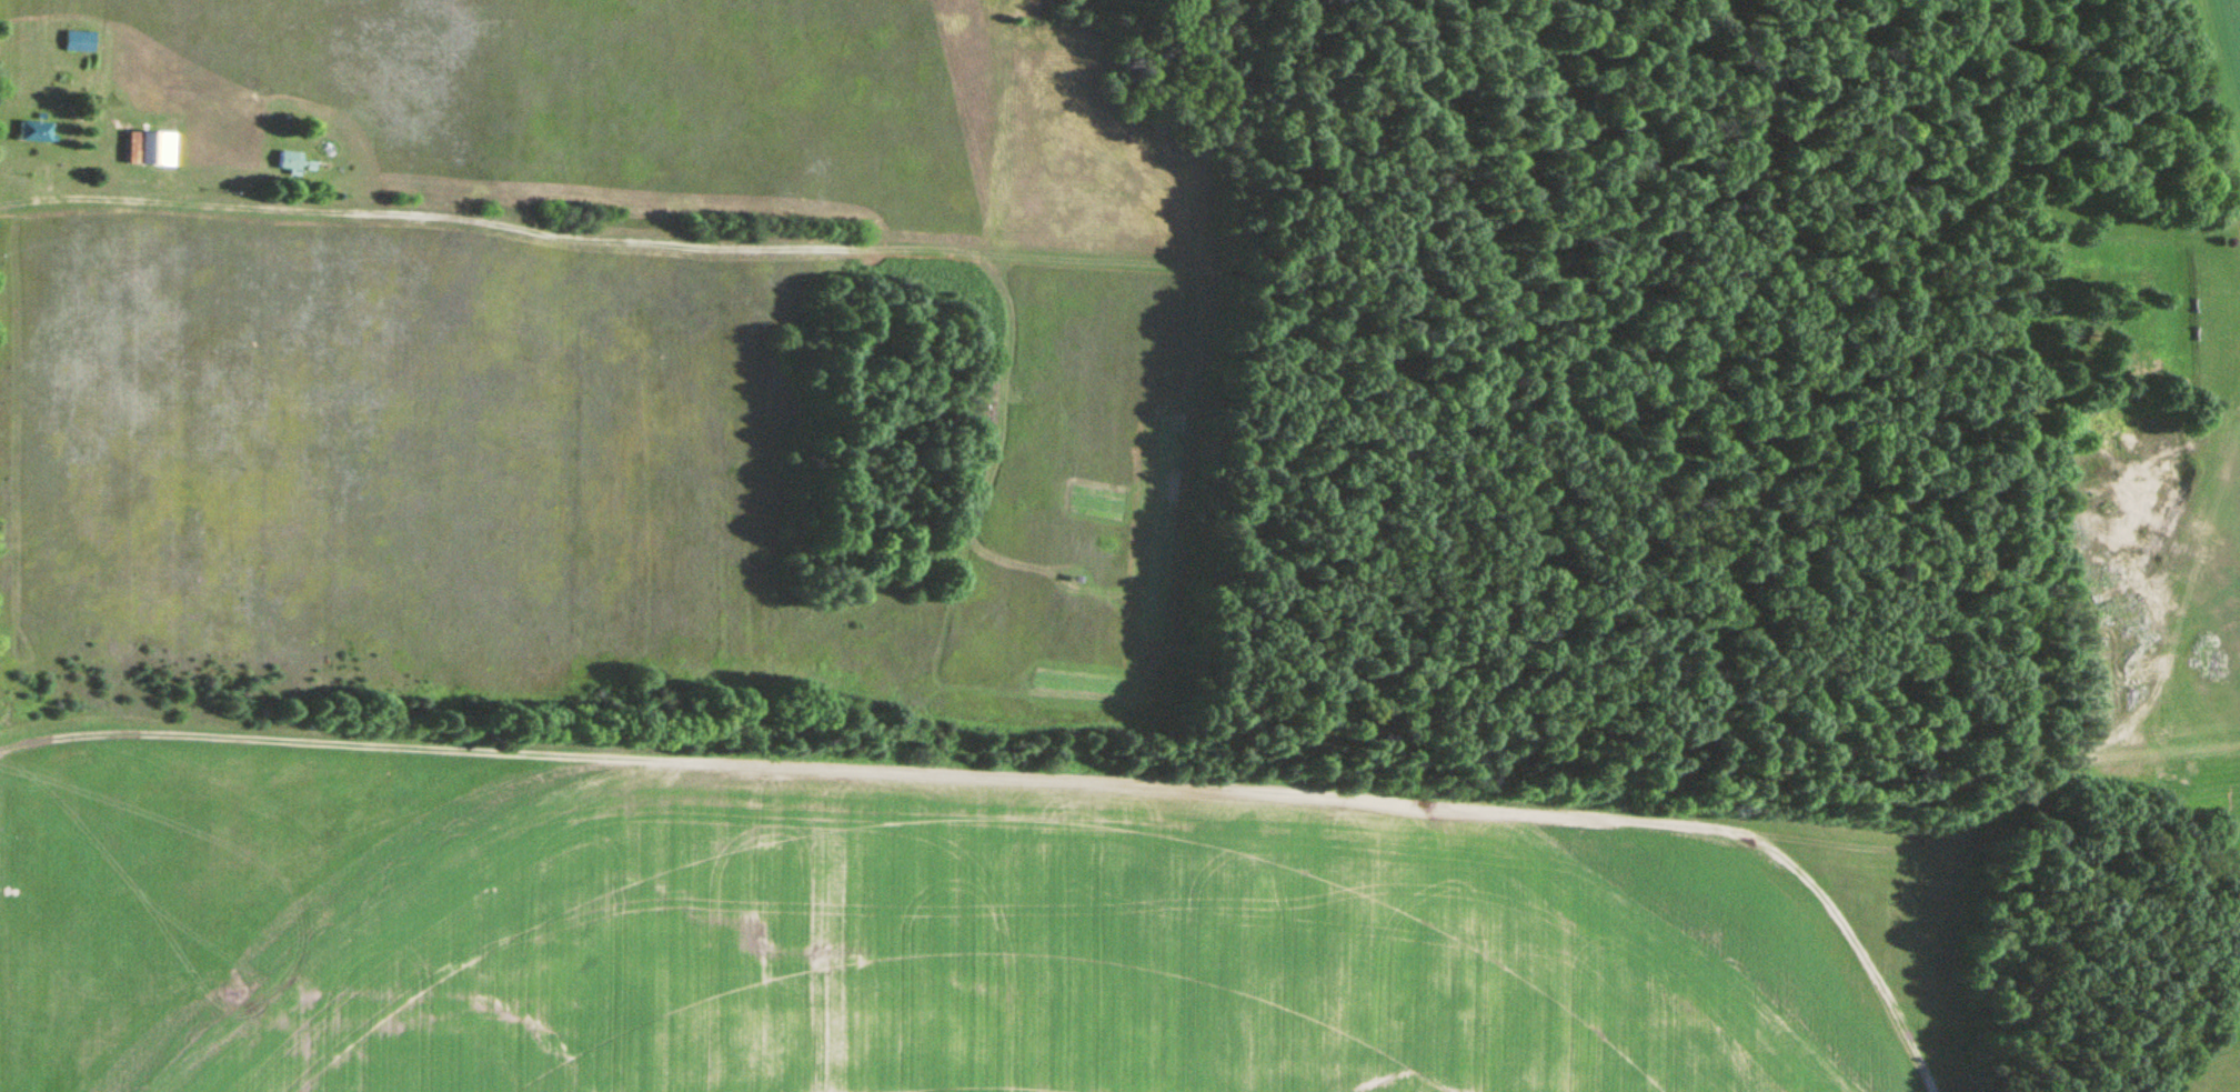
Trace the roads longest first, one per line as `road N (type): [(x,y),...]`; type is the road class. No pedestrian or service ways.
road 1 (track): [(301,211),(400,212),(563,234),(922,249)]

